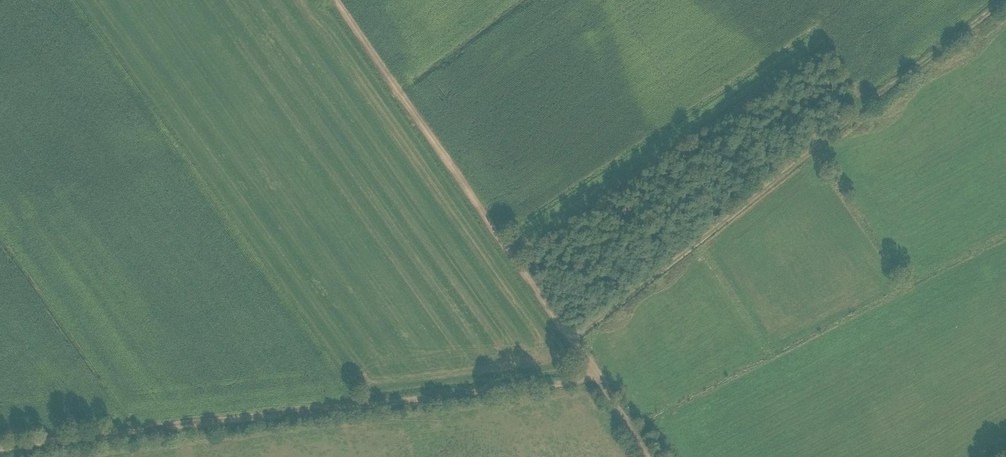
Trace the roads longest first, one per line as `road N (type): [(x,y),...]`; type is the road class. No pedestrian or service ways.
road 1 (track): [(595,374),(0,450)]
road 2 (track): [(570,339),(1005,1)]
road 3 (track): [(570,339),(333,0)]

